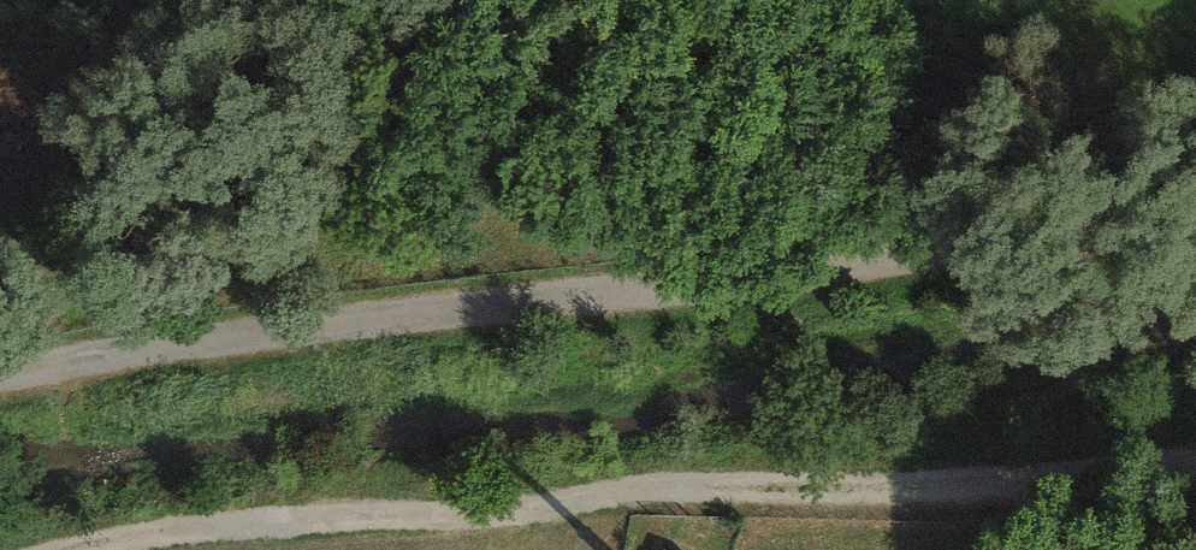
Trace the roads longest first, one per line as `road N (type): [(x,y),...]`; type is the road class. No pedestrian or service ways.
road 1 (track): [(1195,213),(153,344),(0,380)]
road 2 (track): [(108,549),(233,524),(474,522),(1195,481)]

